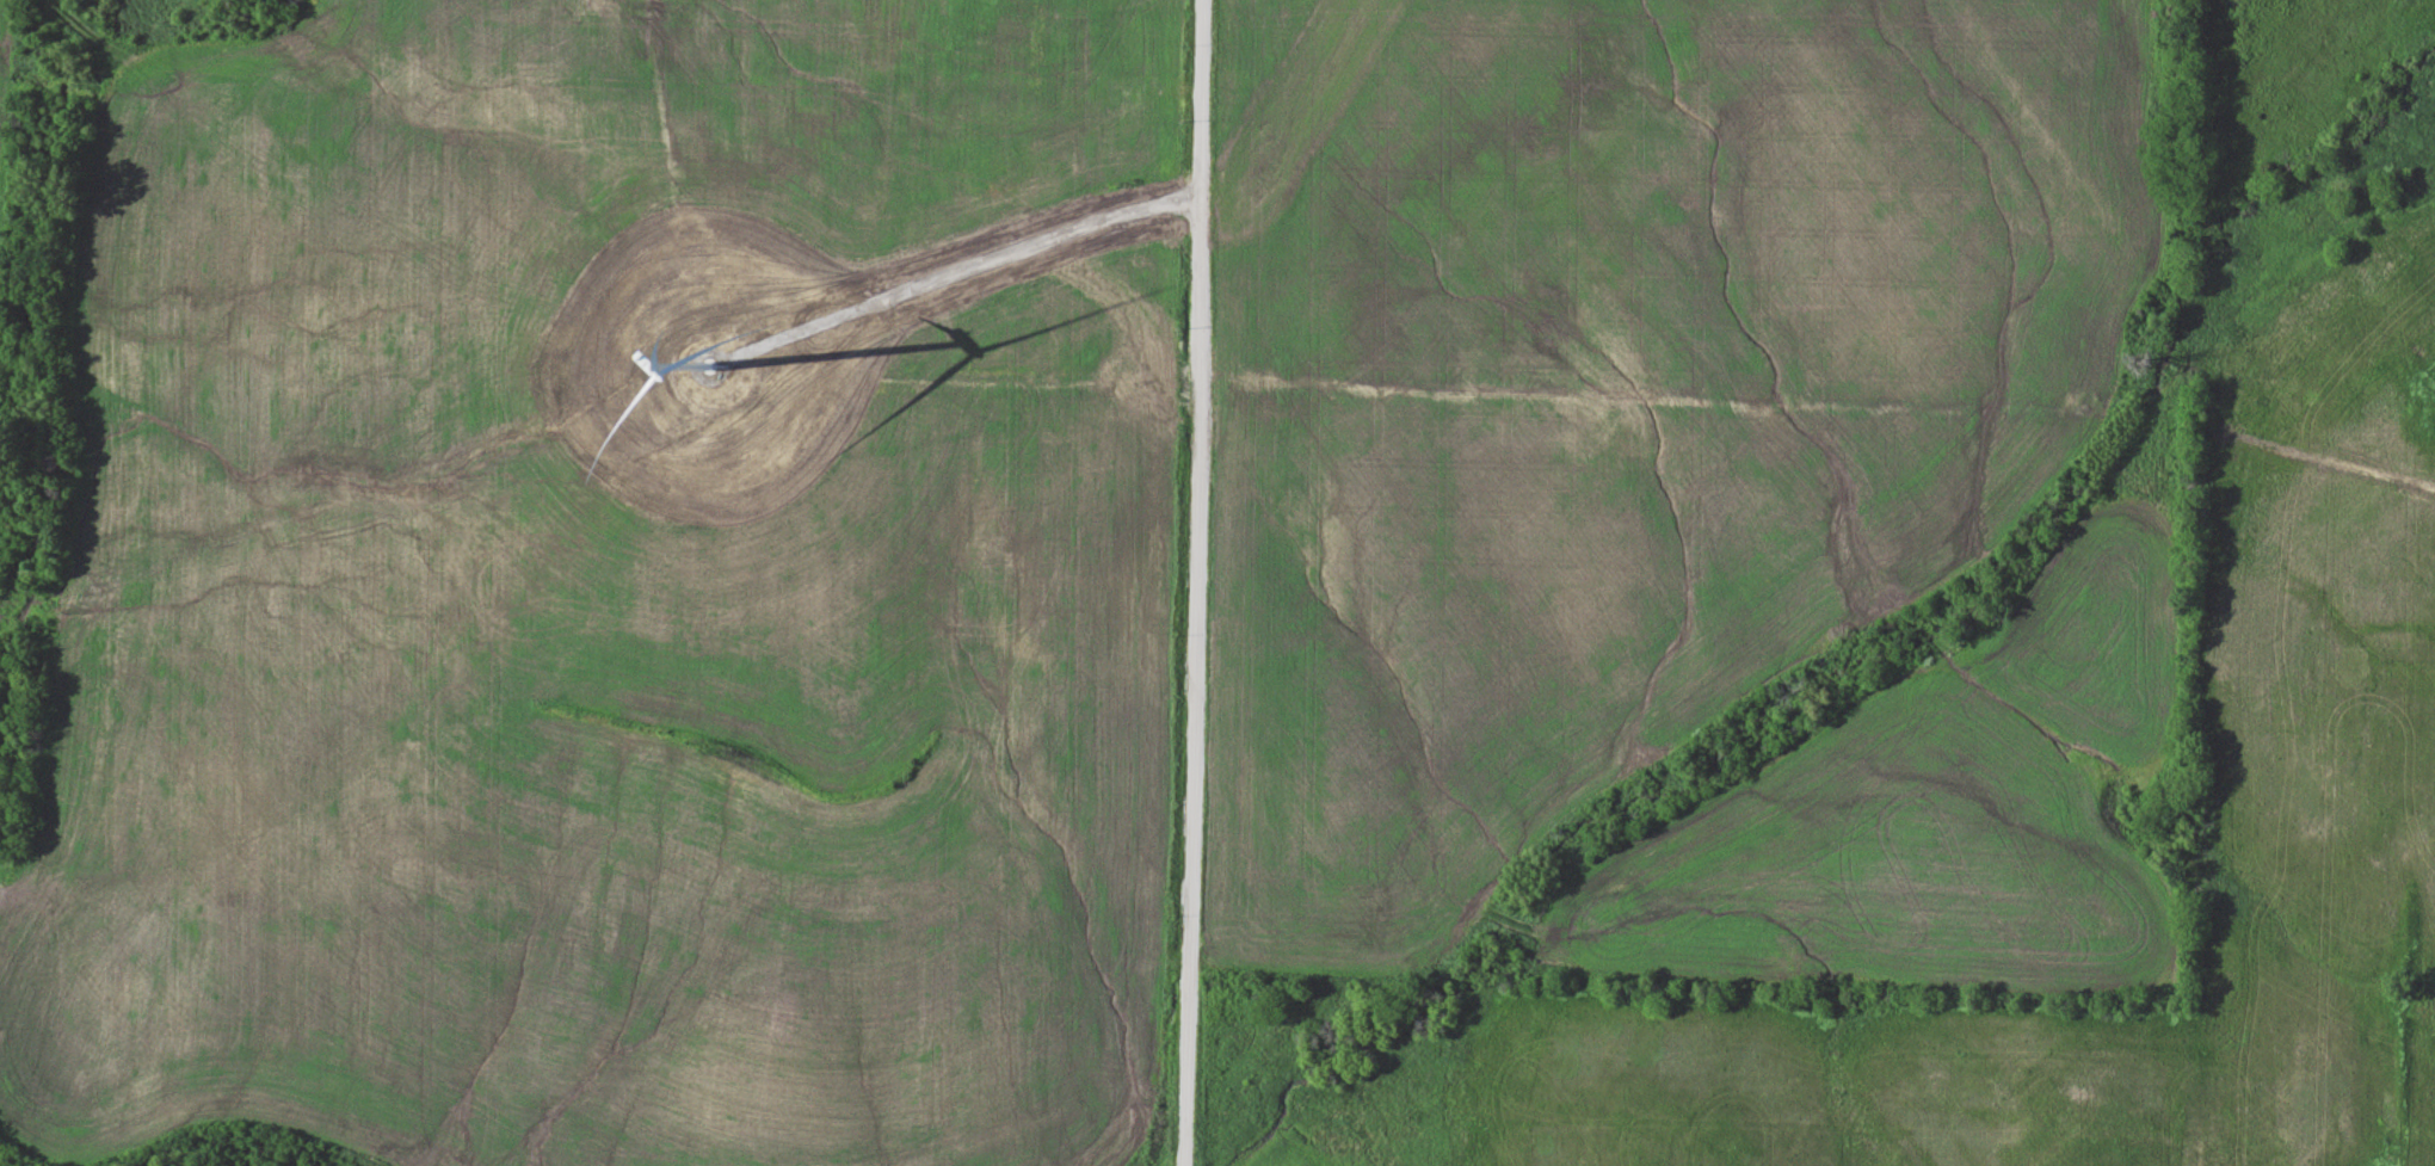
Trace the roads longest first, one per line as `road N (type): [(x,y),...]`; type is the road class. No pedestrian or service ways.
road 1 (residential): [(1181,1165),(1203,0)]

